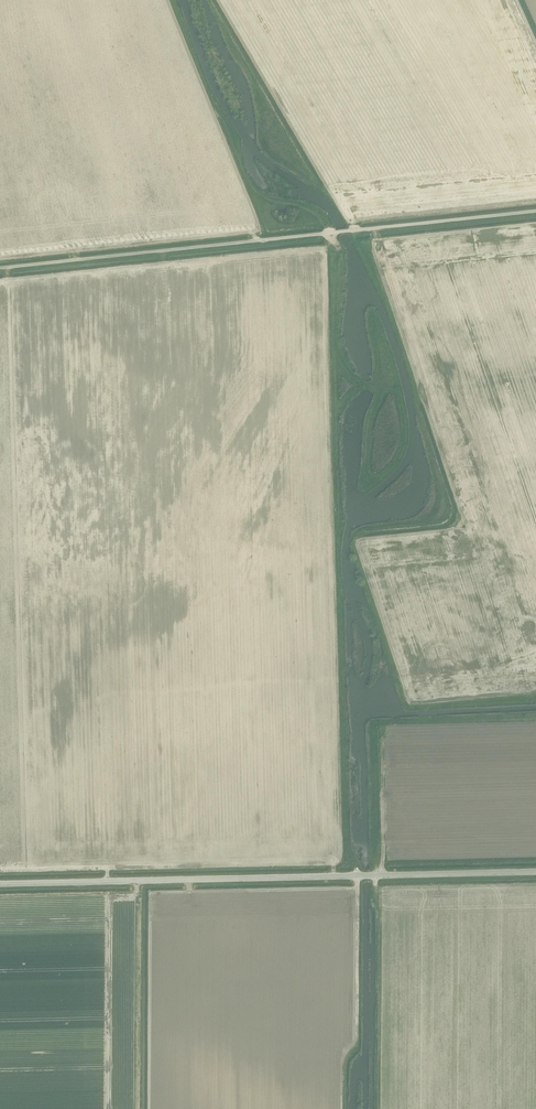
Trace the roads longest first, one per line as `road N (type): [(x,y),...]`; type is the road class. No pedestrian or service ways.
road 1 (unclassified): [(0,267),(535,211)]
road 2 (tertiary): [(0,883),(535,872)]

